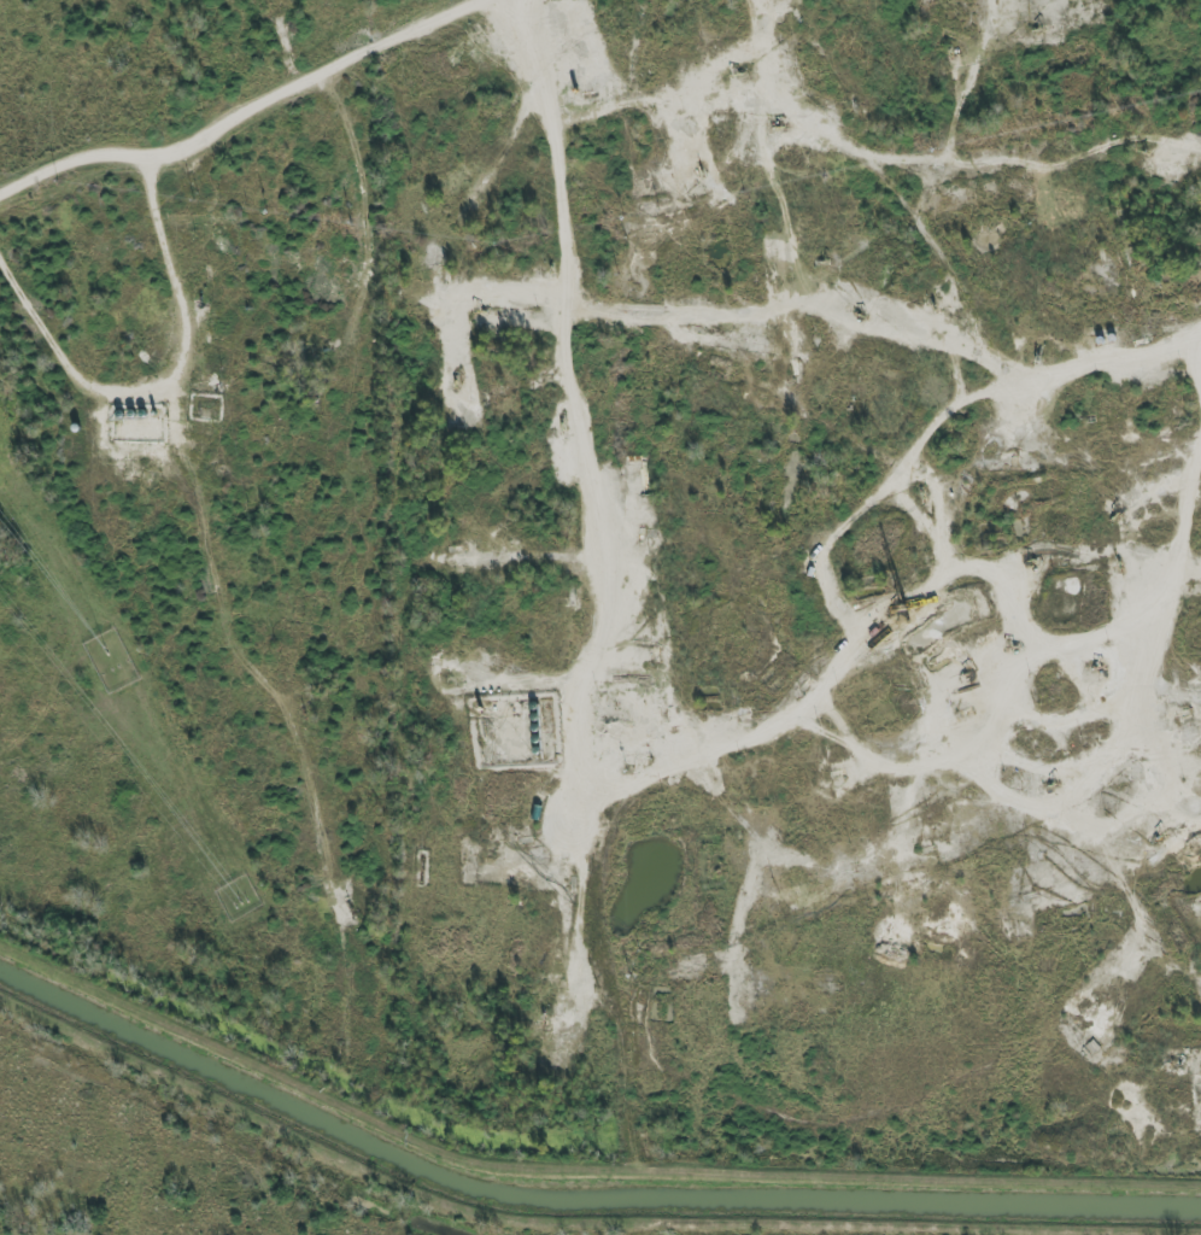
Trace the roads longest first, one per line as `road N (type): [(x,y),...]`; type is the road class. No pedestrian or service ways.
road 1 (residential): [(531,0),(607,539)]
road 2 (residential): [(0,198),(76,160),(145,160),(192,144),(242,110),(488,0)]
road 3 (residential): [(145,160),(194,303),(188,341),(158,384),(109,385),(77,368),(0,253)]
road 4 (residential): [(1200,341),(998,375)]

